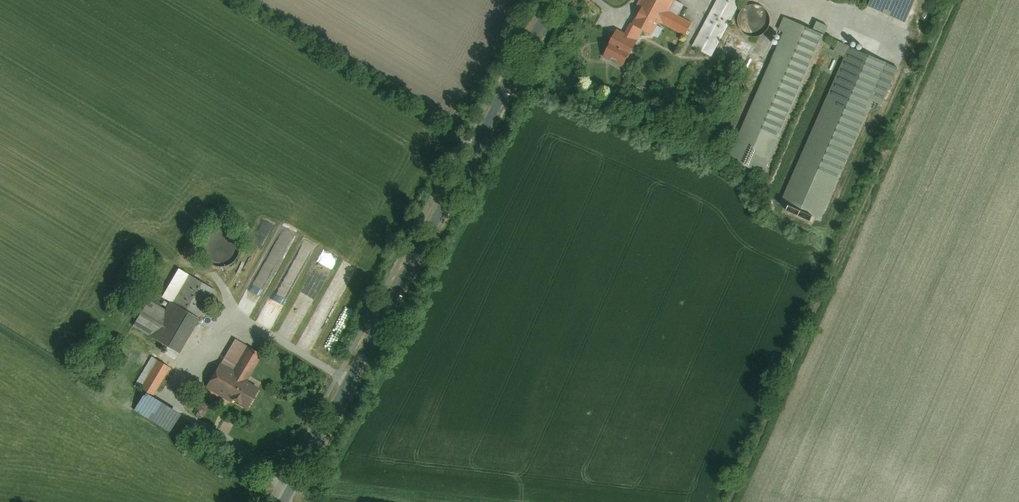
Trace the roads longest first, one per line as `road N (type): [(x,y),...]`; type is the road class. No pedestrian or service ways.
road 1 (tertiary): [(287,501),(554,0)]

